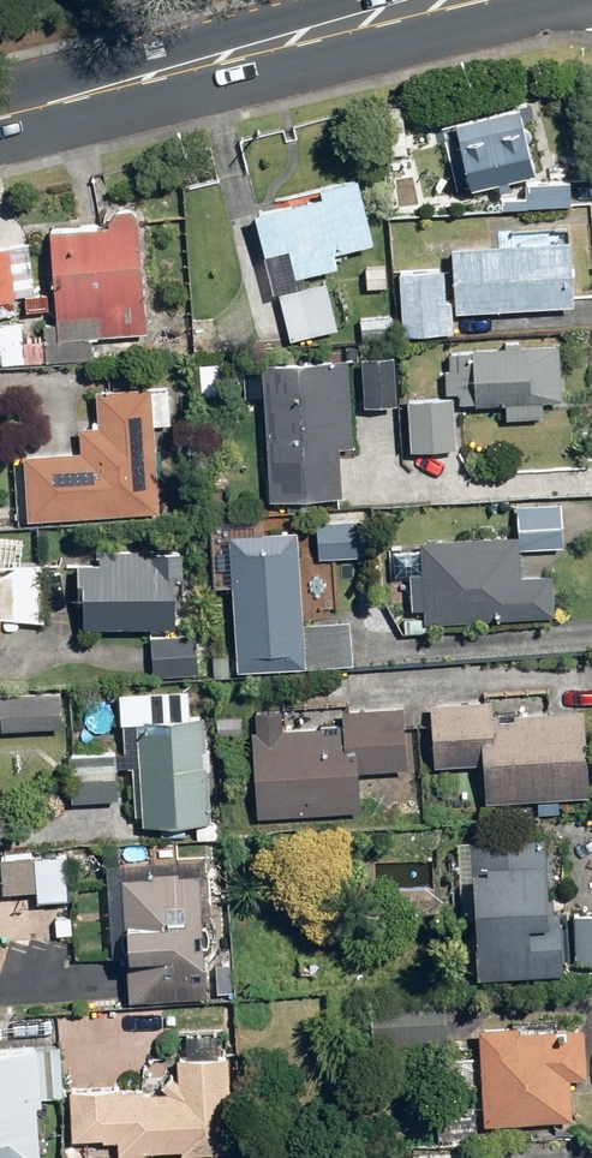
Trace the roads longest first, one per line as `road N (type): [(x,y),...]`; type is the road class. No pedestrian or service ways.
road 1 (secondary): [(482,0),(0,119)]

